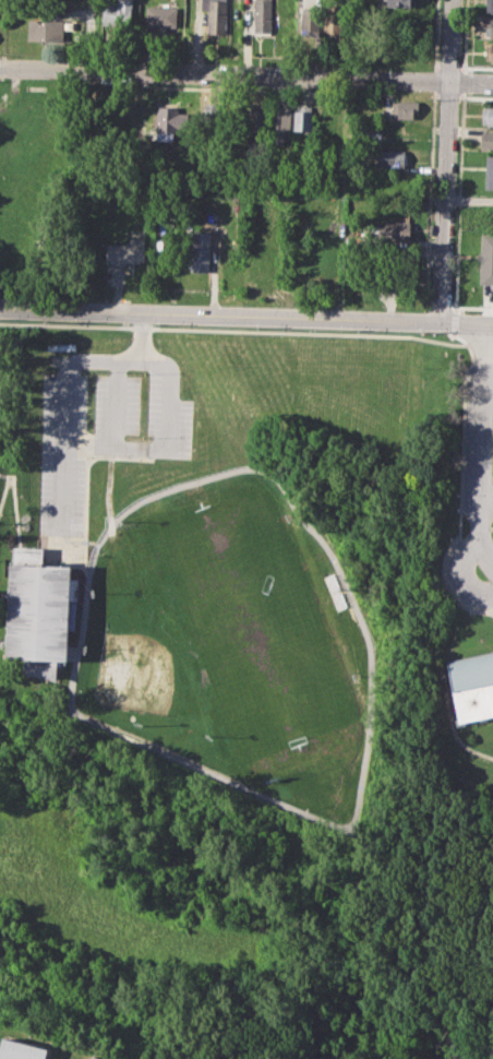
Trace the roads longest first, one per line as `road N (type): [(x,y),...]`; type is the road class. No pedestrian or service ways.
road 1 (residential): [(0,67),(492,82)]
road 2 (tertiary): [(0,308),(492,323)]
road 3 (residential): [(453,0),(441,322)]

